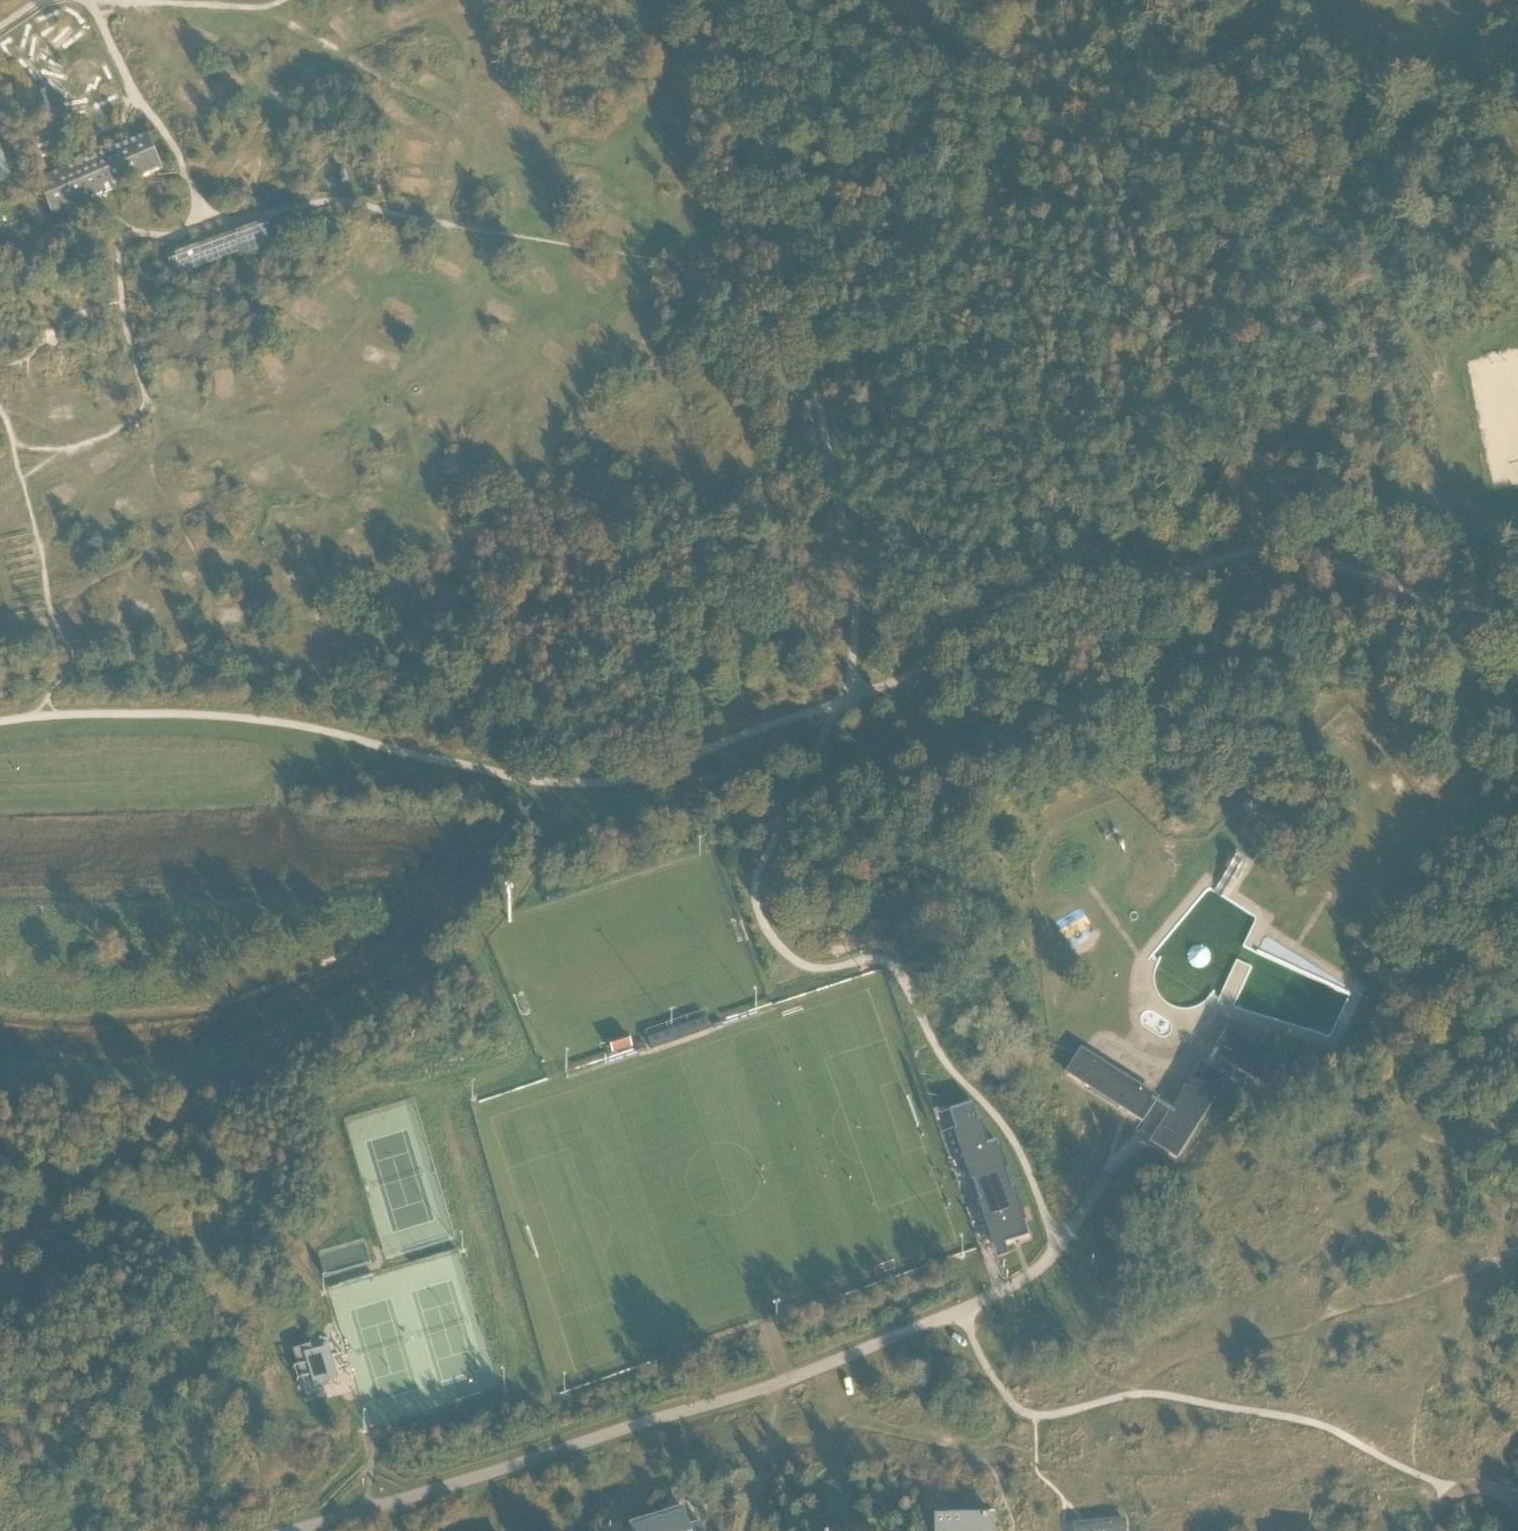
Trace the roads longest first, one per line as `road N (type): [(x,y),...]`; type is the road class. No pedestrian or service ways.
road 1 (track): [(0,1281),(21,1236),(47,1208),(135,1153),(165,1125),(170,1089)]

